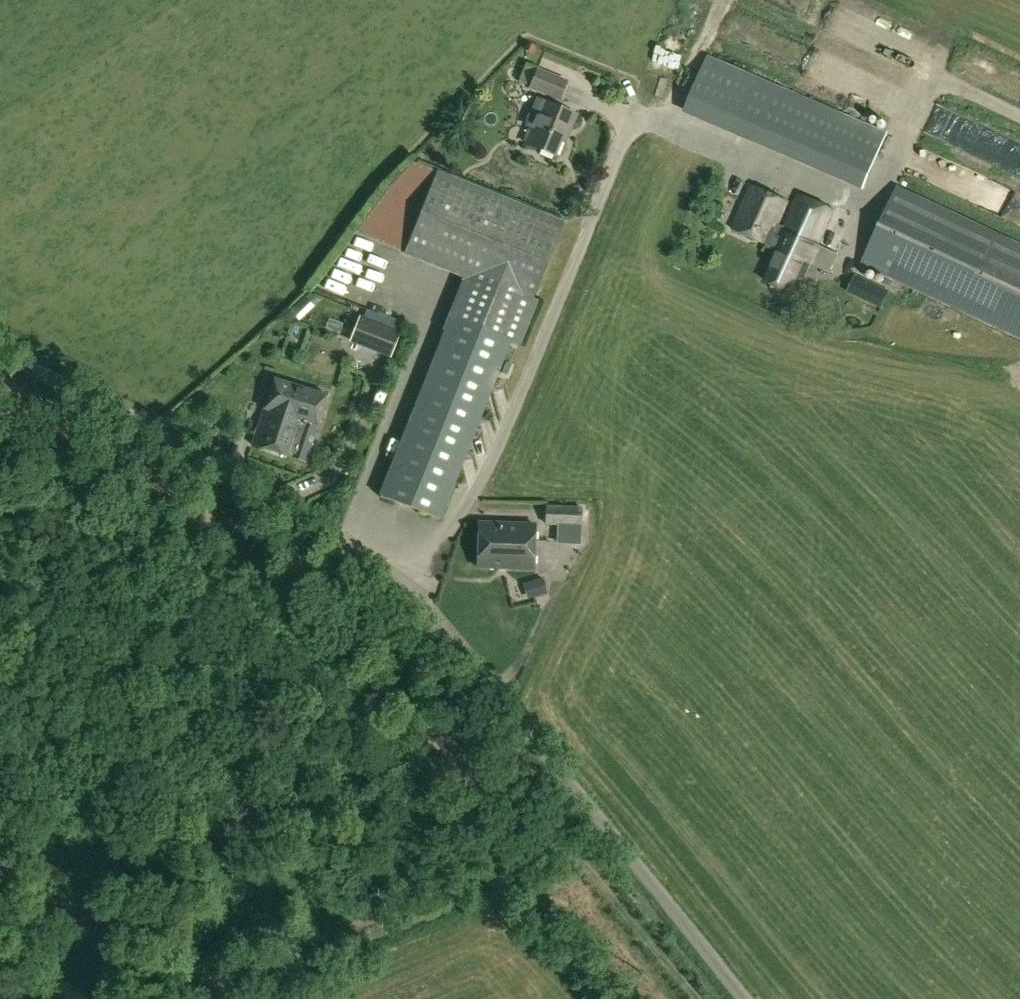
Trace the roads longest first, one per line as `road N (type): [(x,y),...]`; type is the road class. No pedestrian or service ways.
road 1 (track): [(0,415),(70,438),(182,525),(320,599),(357,627),(424,732),(536,811),(698,998)]
road 2 (unclassified): [(744,998),(489,680),(389,594)]
road 3 (unclassified): [(389,594),(447,530),(634,151)]
road 4 (unclassified): [(389,594),(249,494),(0,359)]

